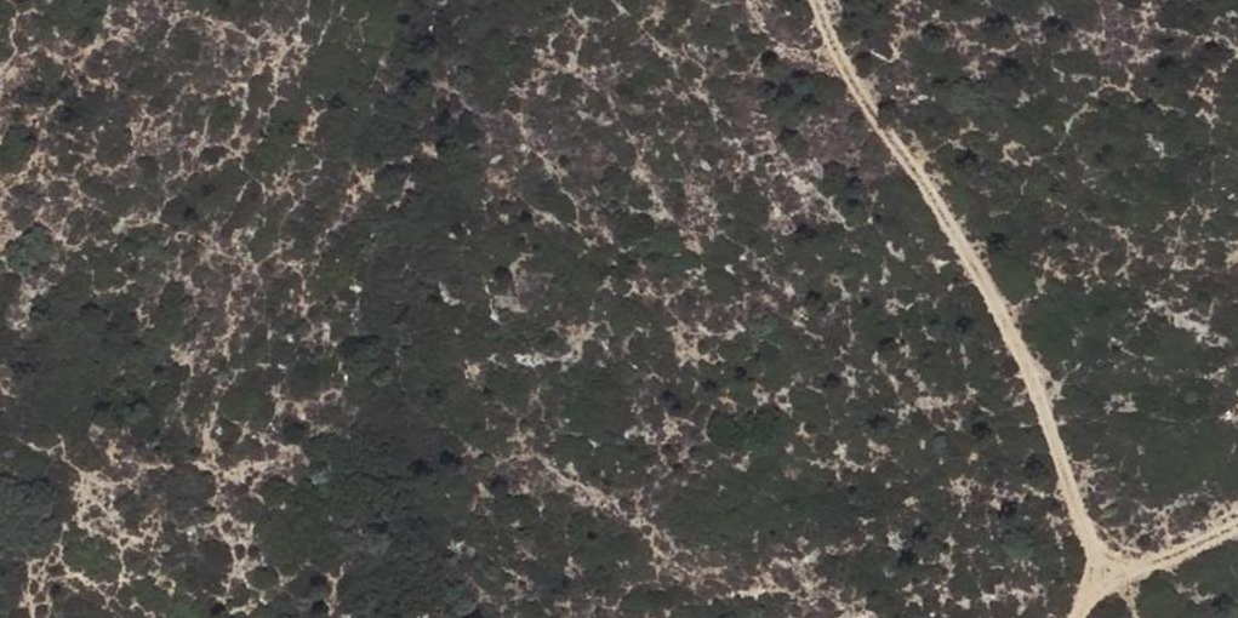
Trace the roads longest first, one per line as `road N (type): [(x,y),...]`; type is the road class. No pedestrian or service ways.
road 1 (track): [(1237,518),(1141,550),(1094,535),(1071,506),(1046,420),(1003,329),(820,0)]

